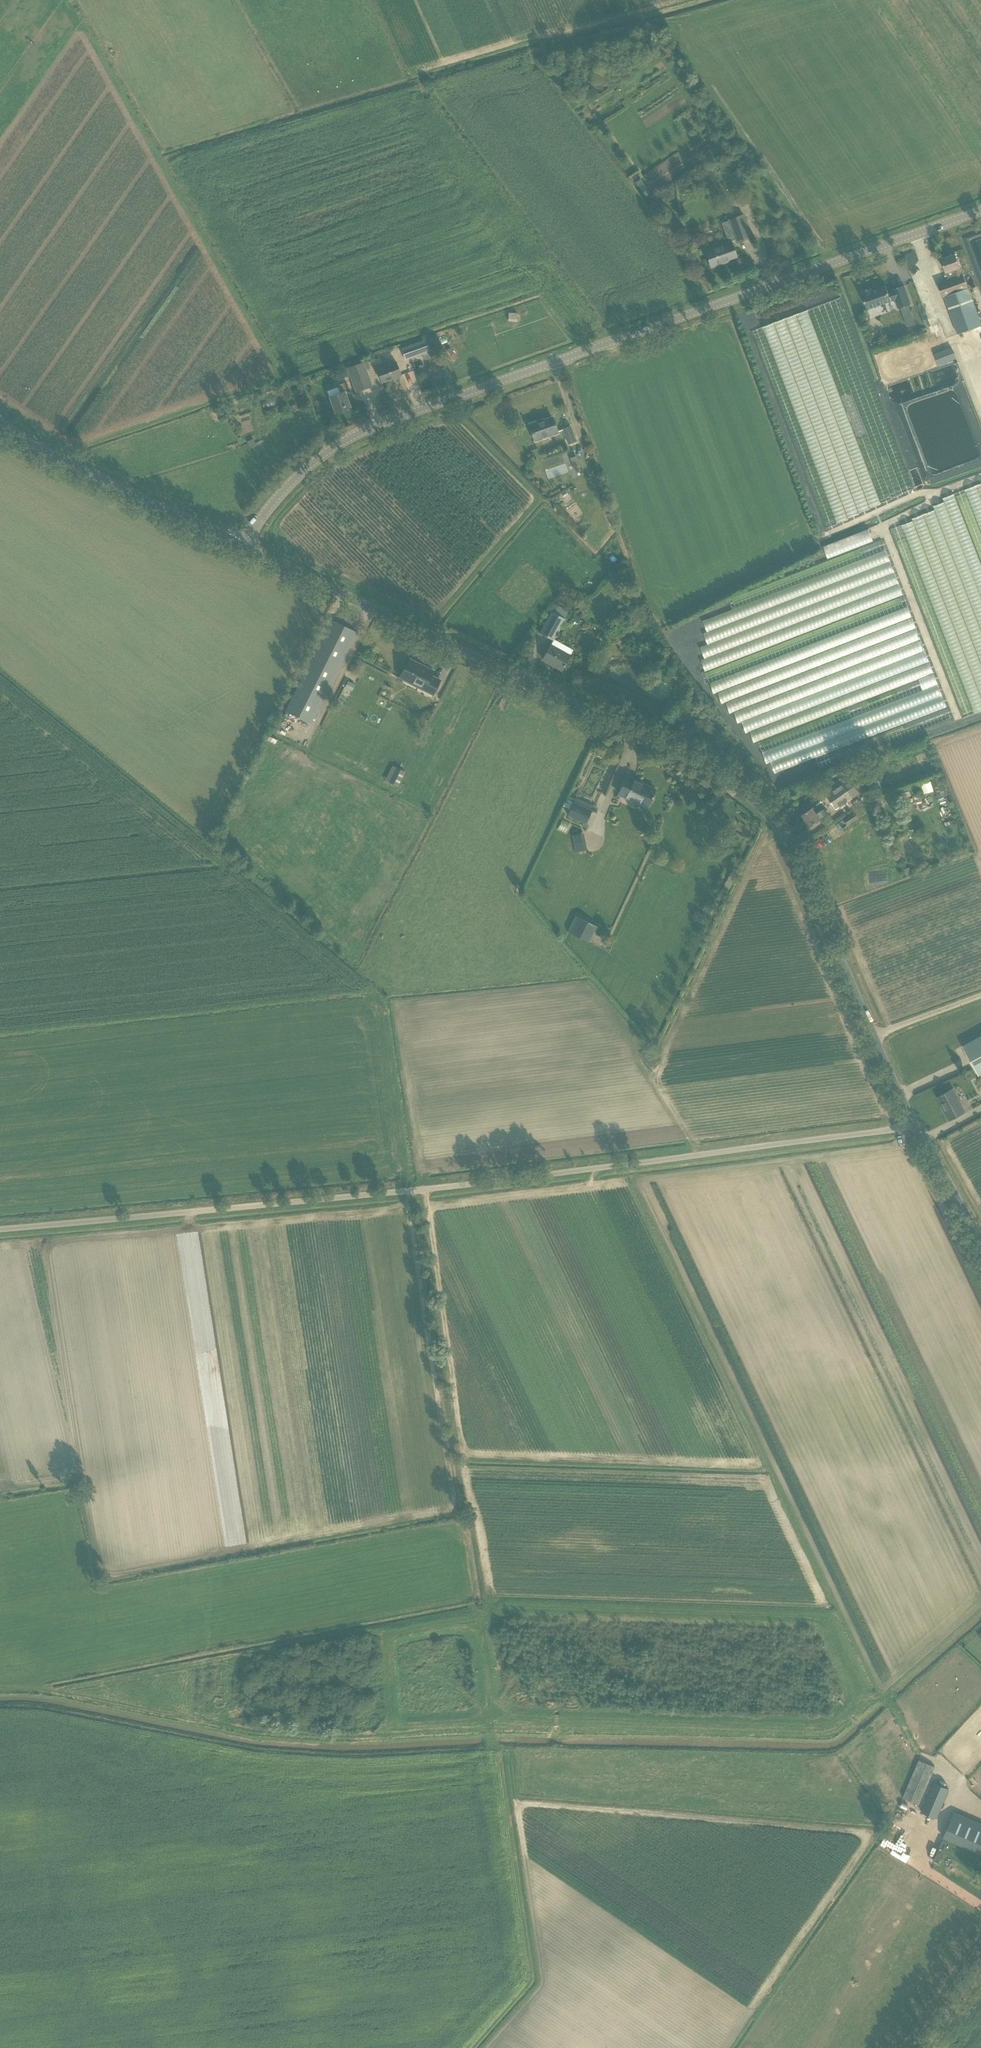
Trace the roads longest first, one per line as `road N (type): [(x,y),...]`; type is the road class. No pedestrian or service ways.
road 1 (track): [(0,1224),(914,1122)]
road 2 (unclassified): [(873,1032),(788,846),(738,790),(244,547)]
road 3 (tertiary): [(244,547),(299,476),(375,427),(980,213)]
road 4 (tertiary): [(244,547),(0,424)]
road 5 (unclassified): [(980,1242),(873,1032)]

